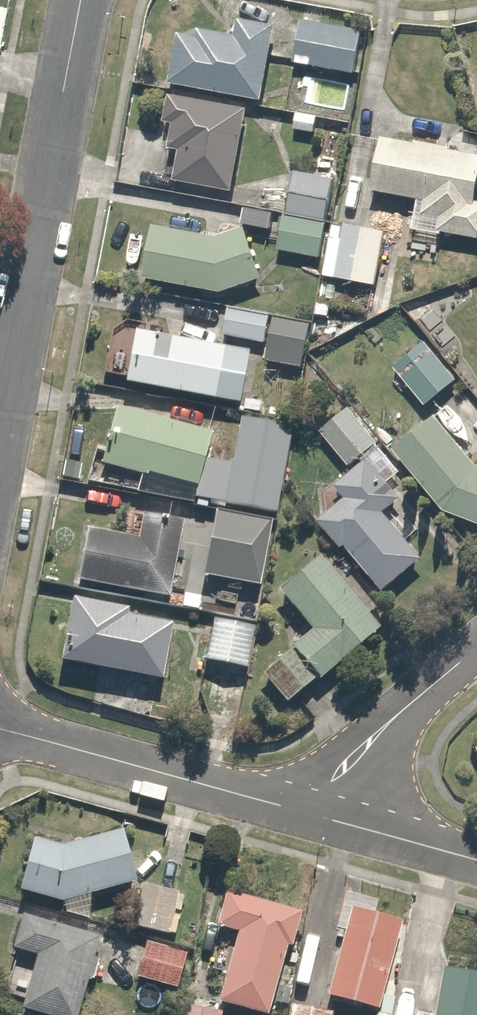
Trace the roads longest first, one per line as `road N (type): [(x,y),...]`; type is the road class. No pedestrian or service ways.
road 1 (residential): [(0,435),(82,0)]
road 2 (residential): [(0,730),(324,818)]
road 3 (residential): [(324,818),(333,782),(476,649)]
road 4 (residential): [(324,818),(476,860)]

